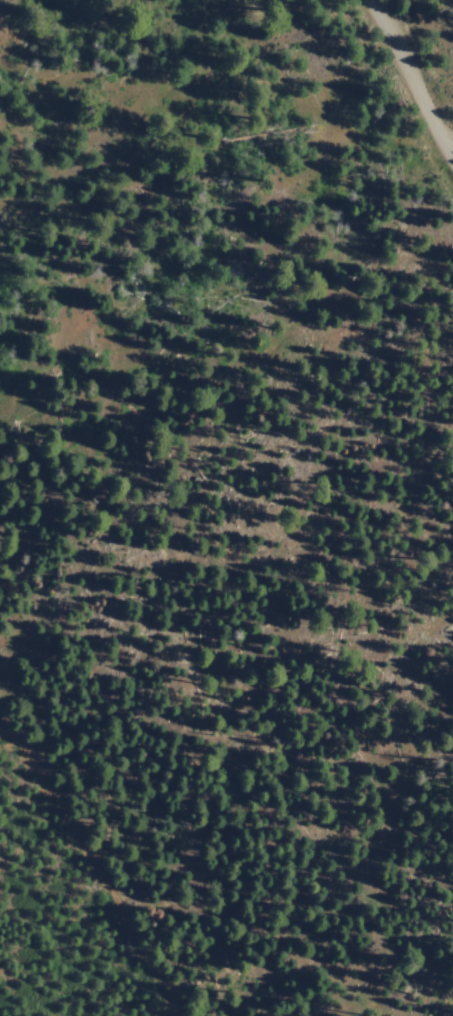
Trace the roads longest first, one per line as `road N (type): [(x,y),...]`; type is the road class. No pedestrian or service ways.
road 1 (residential): [(368,0),(452,148)]

